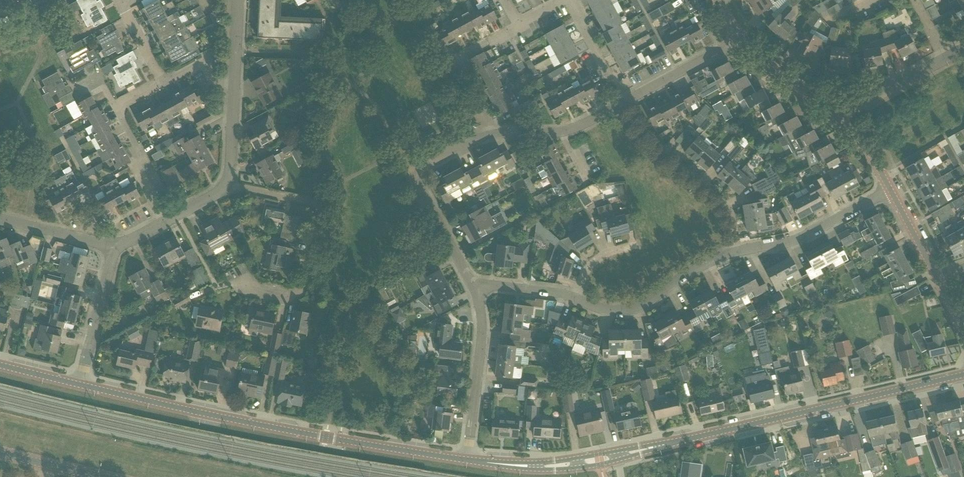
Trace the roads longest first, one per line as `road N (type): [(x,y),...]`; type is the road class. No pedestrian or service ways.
road 1 (tertiary): [(79,384),(306,434),(468,458)]
road 2 (tertiary): [(650,448),(963,375)]
road 3 (residential): [(475,287),(418,188),(417,172),(479,138),(562,131)]
road 4 (residential): [(245,295),(295,304),(315,217),(303,200),(226,183)]
road 5 (residential): [(733,252),(724,215),(647,148),(622,103)]
road 6 (residential): [(733,252),(624,310),(573,297)]
road 7 (residential): [(468,458),(482,341),(475,287)]
road 8 (residential): [(888,189),(804,236),(733,252)]
road 9 (residential): [(963,48),(838,127)]
road 10 (residential): [(79,384),(114,245)]
road 11 (residential): [(622,103),(740,40)]
road 12 (residential): [(838,127),(740,40)]
road 13 (residential): [(166,220),(116,107)]

